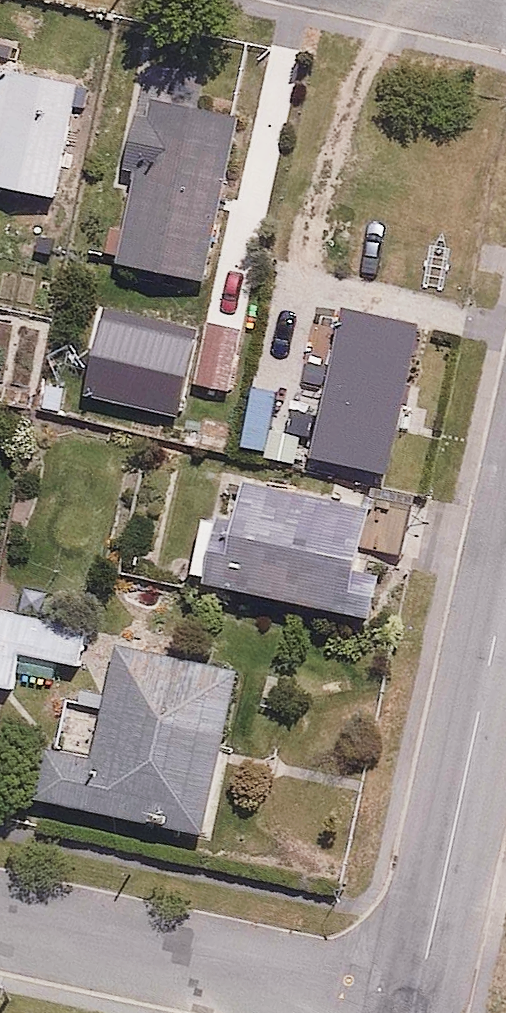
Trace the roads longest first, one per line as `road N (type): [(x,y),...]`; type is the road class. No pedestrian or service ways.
road 1 (residential): [(505,586),(414,1010)]
road 2 (residential): [(414,1010),(0,921)]

